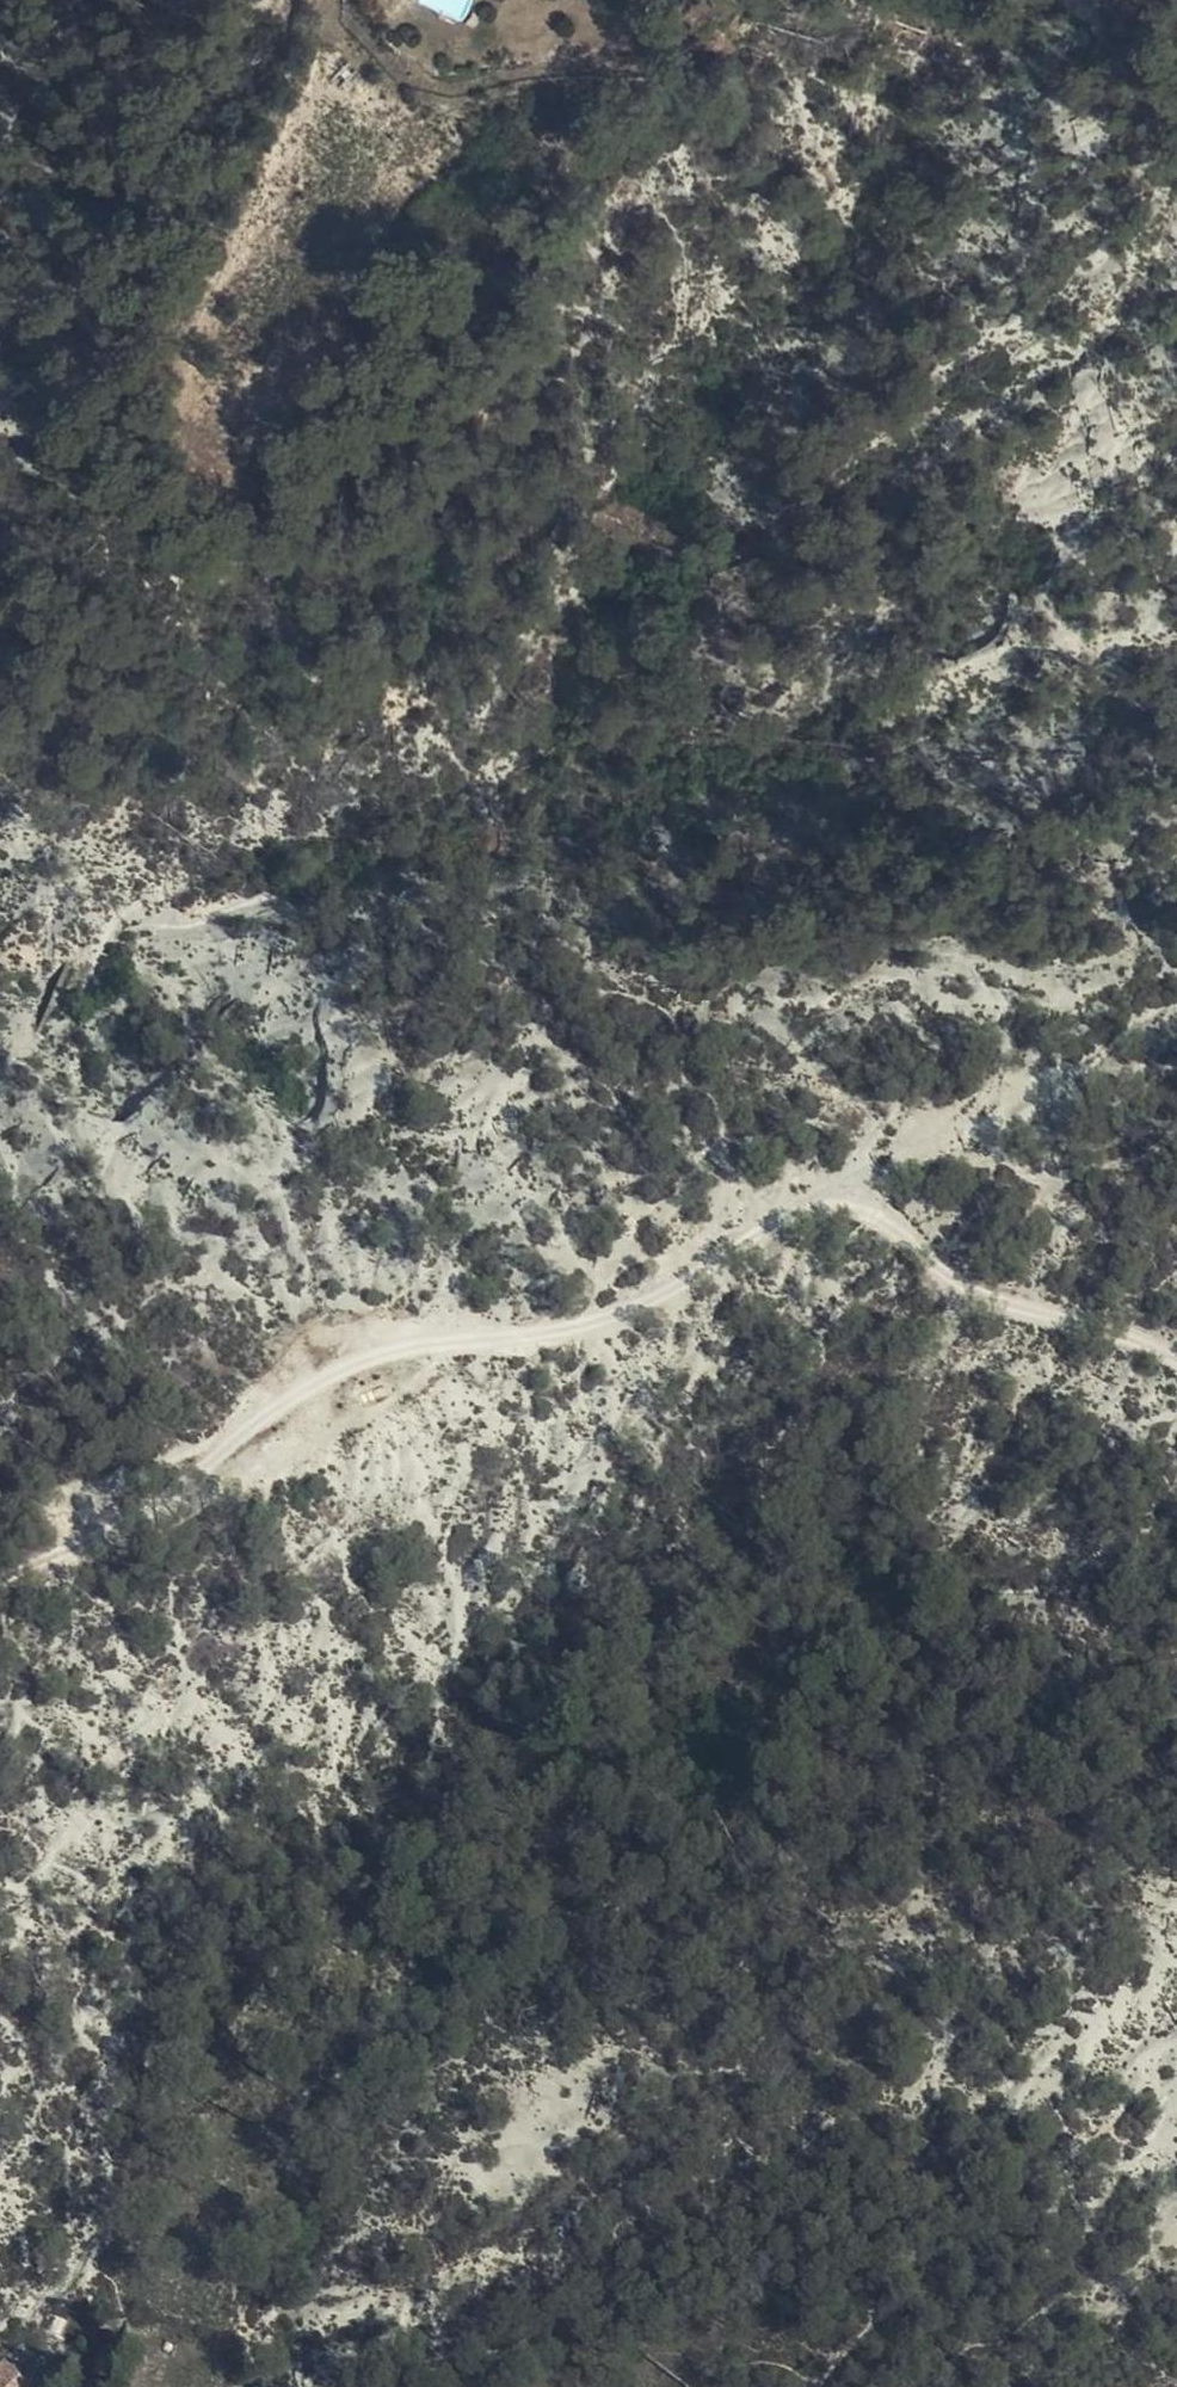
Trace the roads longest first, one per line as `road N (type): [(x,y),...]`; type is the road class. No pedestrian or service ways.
road 1 (track): [(1176,1363),(1136,1341),(981,1301),(945,1280),(885,1218),(806,1209),(565,1331),(398,1347),(358,1363),(115,1496),(0,1580)]

